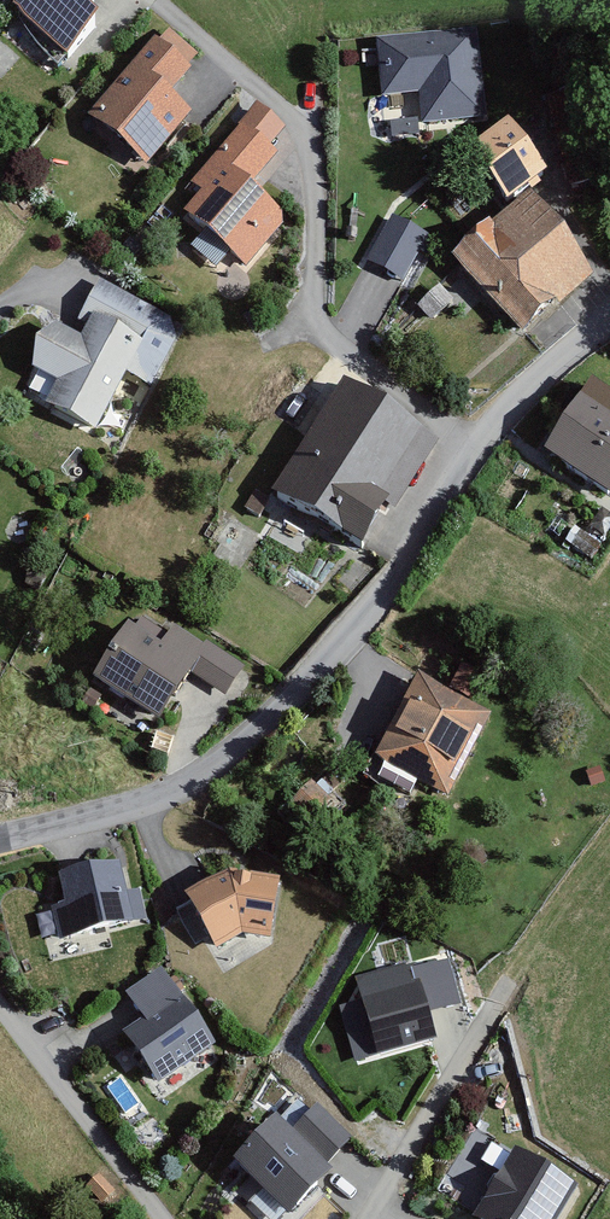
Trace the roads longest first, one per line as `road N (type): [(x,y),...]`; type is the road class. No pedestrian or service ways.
road 1 (residential): [(0,842),(192,782),(264,720),(408,555),(449,444),(609,308)]
road 2 (residential): [(0,1006),(163,1218)]
road 3 (residential): [(367,1218),(501,987)]

